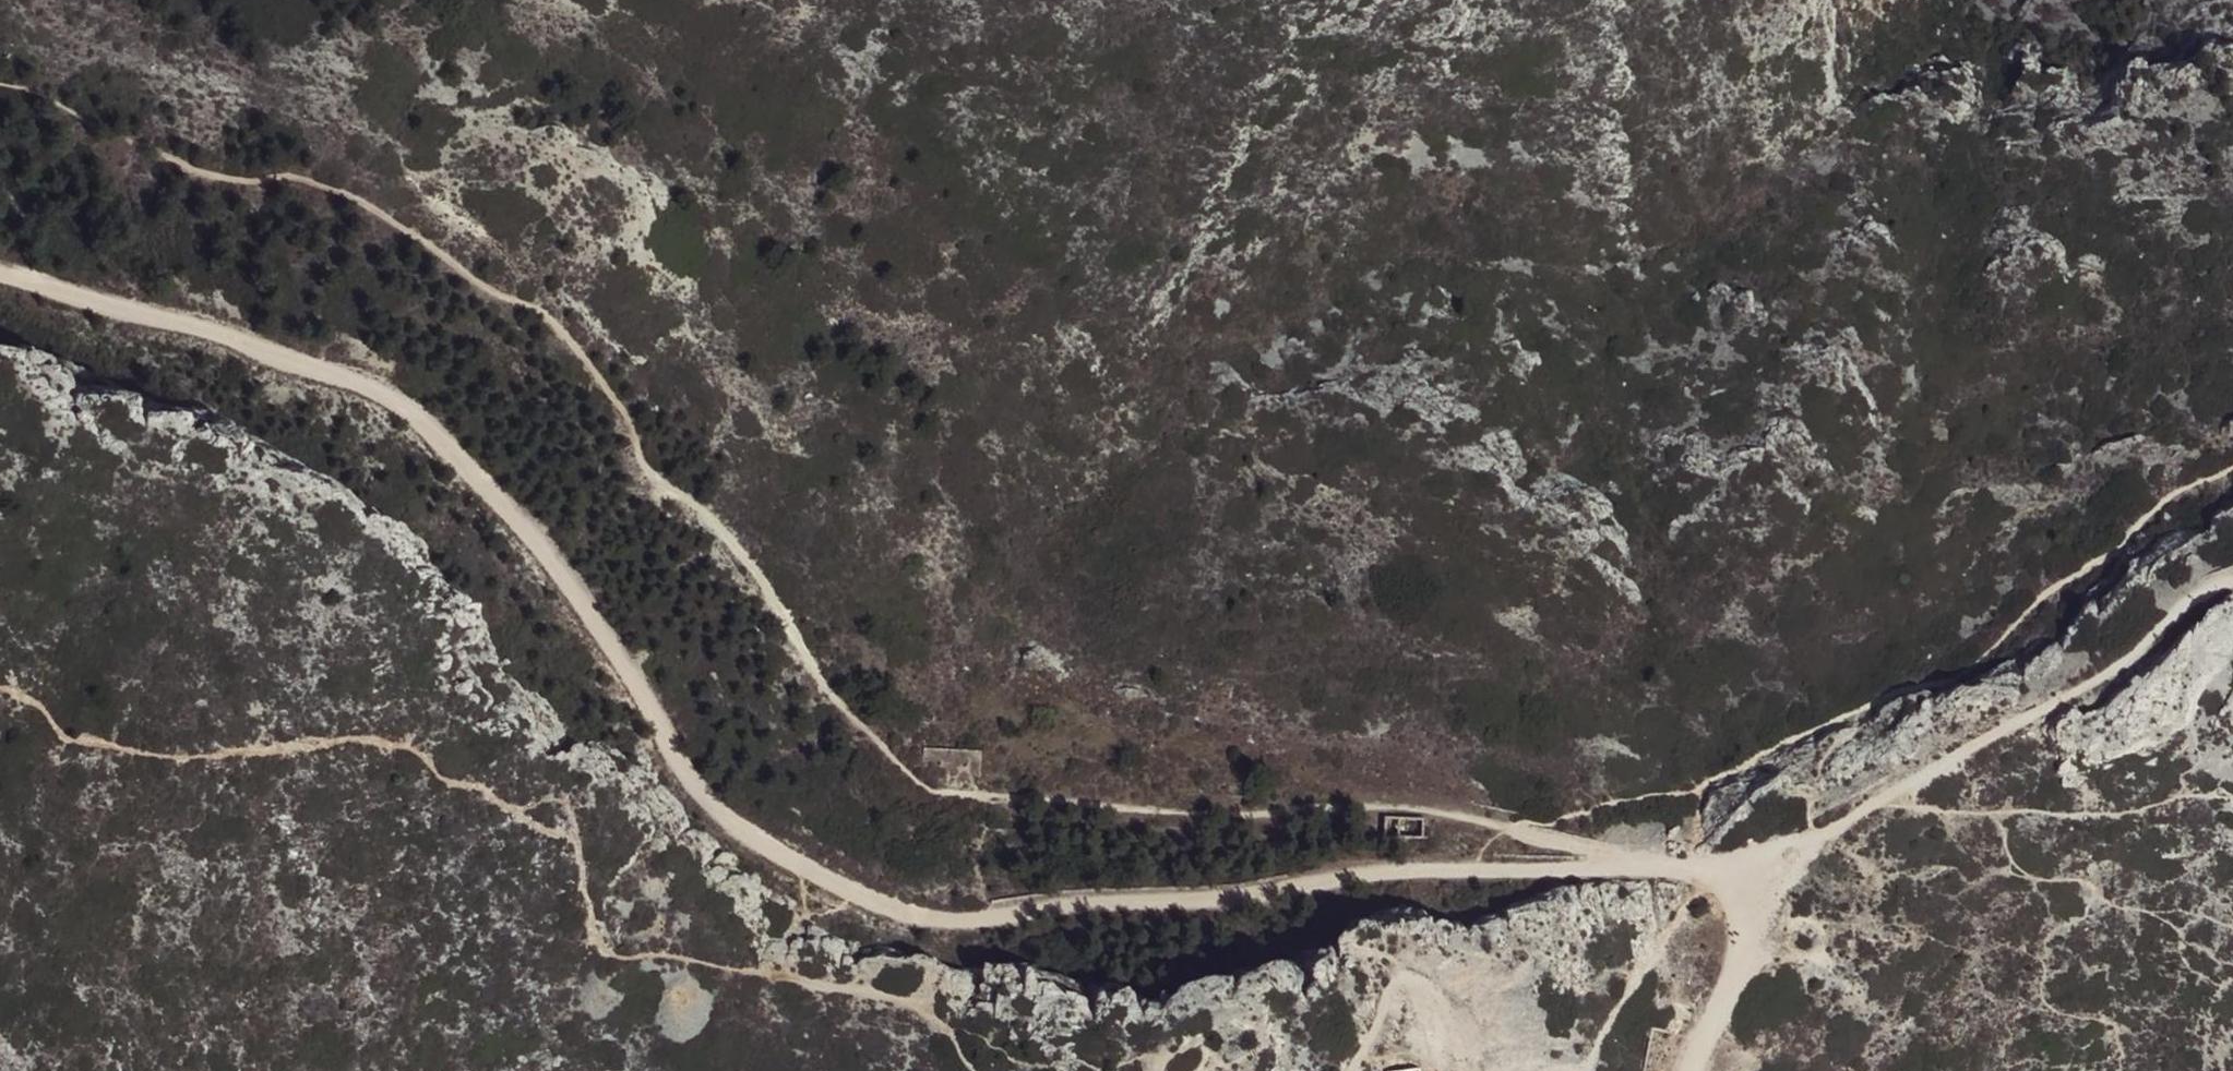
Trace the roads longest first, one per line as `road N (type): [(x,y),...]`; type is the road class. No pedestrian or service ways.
road 1 (track): [(0,276),(201,329),(389,395),(538,542),(625,663),(678,768),(714,811),(772,853),(870,900),(944,923),(1223,904),(1346,879),(1624,869)]
road 2 (track): [(1759,877),(2101,679),(2186,602),(2232,580)]
road 3 (track): [(1692,1070),(1759,902),(1759,877)]
road 4 (track): [(1624,869),(1759,877)]

